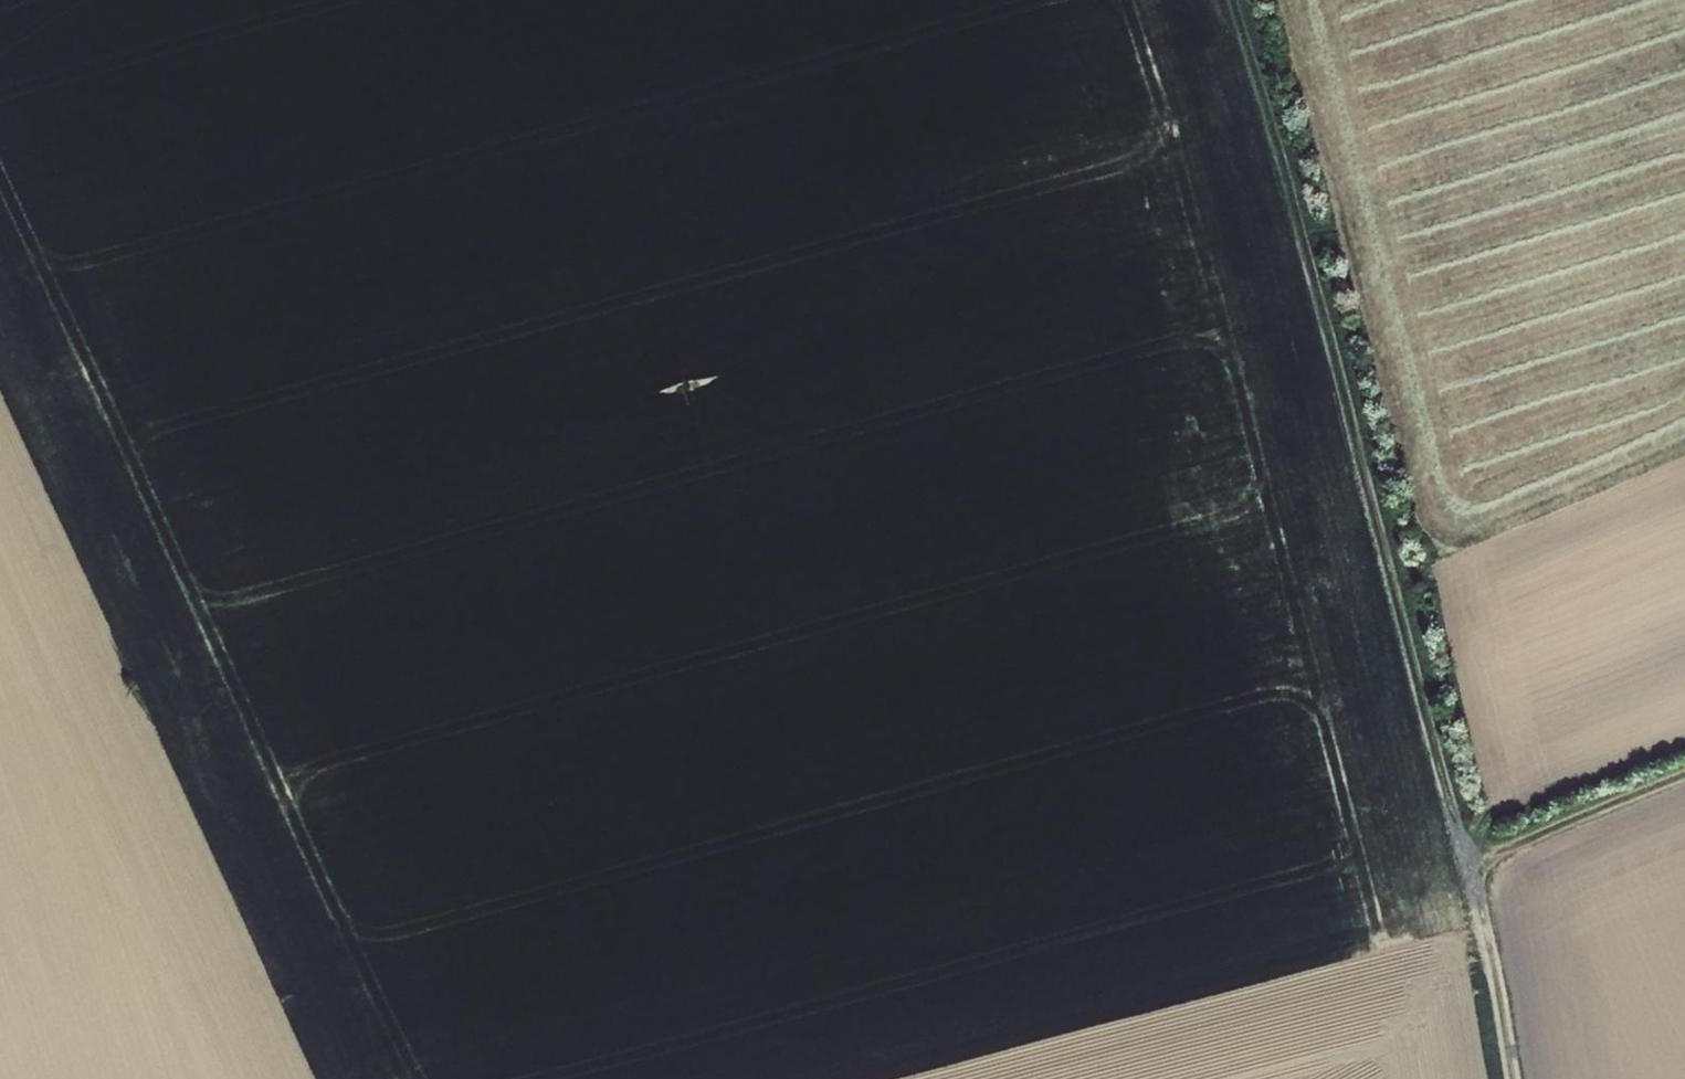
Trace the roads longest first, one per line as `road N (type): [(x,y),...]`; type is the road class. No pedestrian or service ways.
road 1 (track): [(1373,494),(1471,867),(1515,1078)]
road 2 (track): [(1684,776),(1471,867)]

